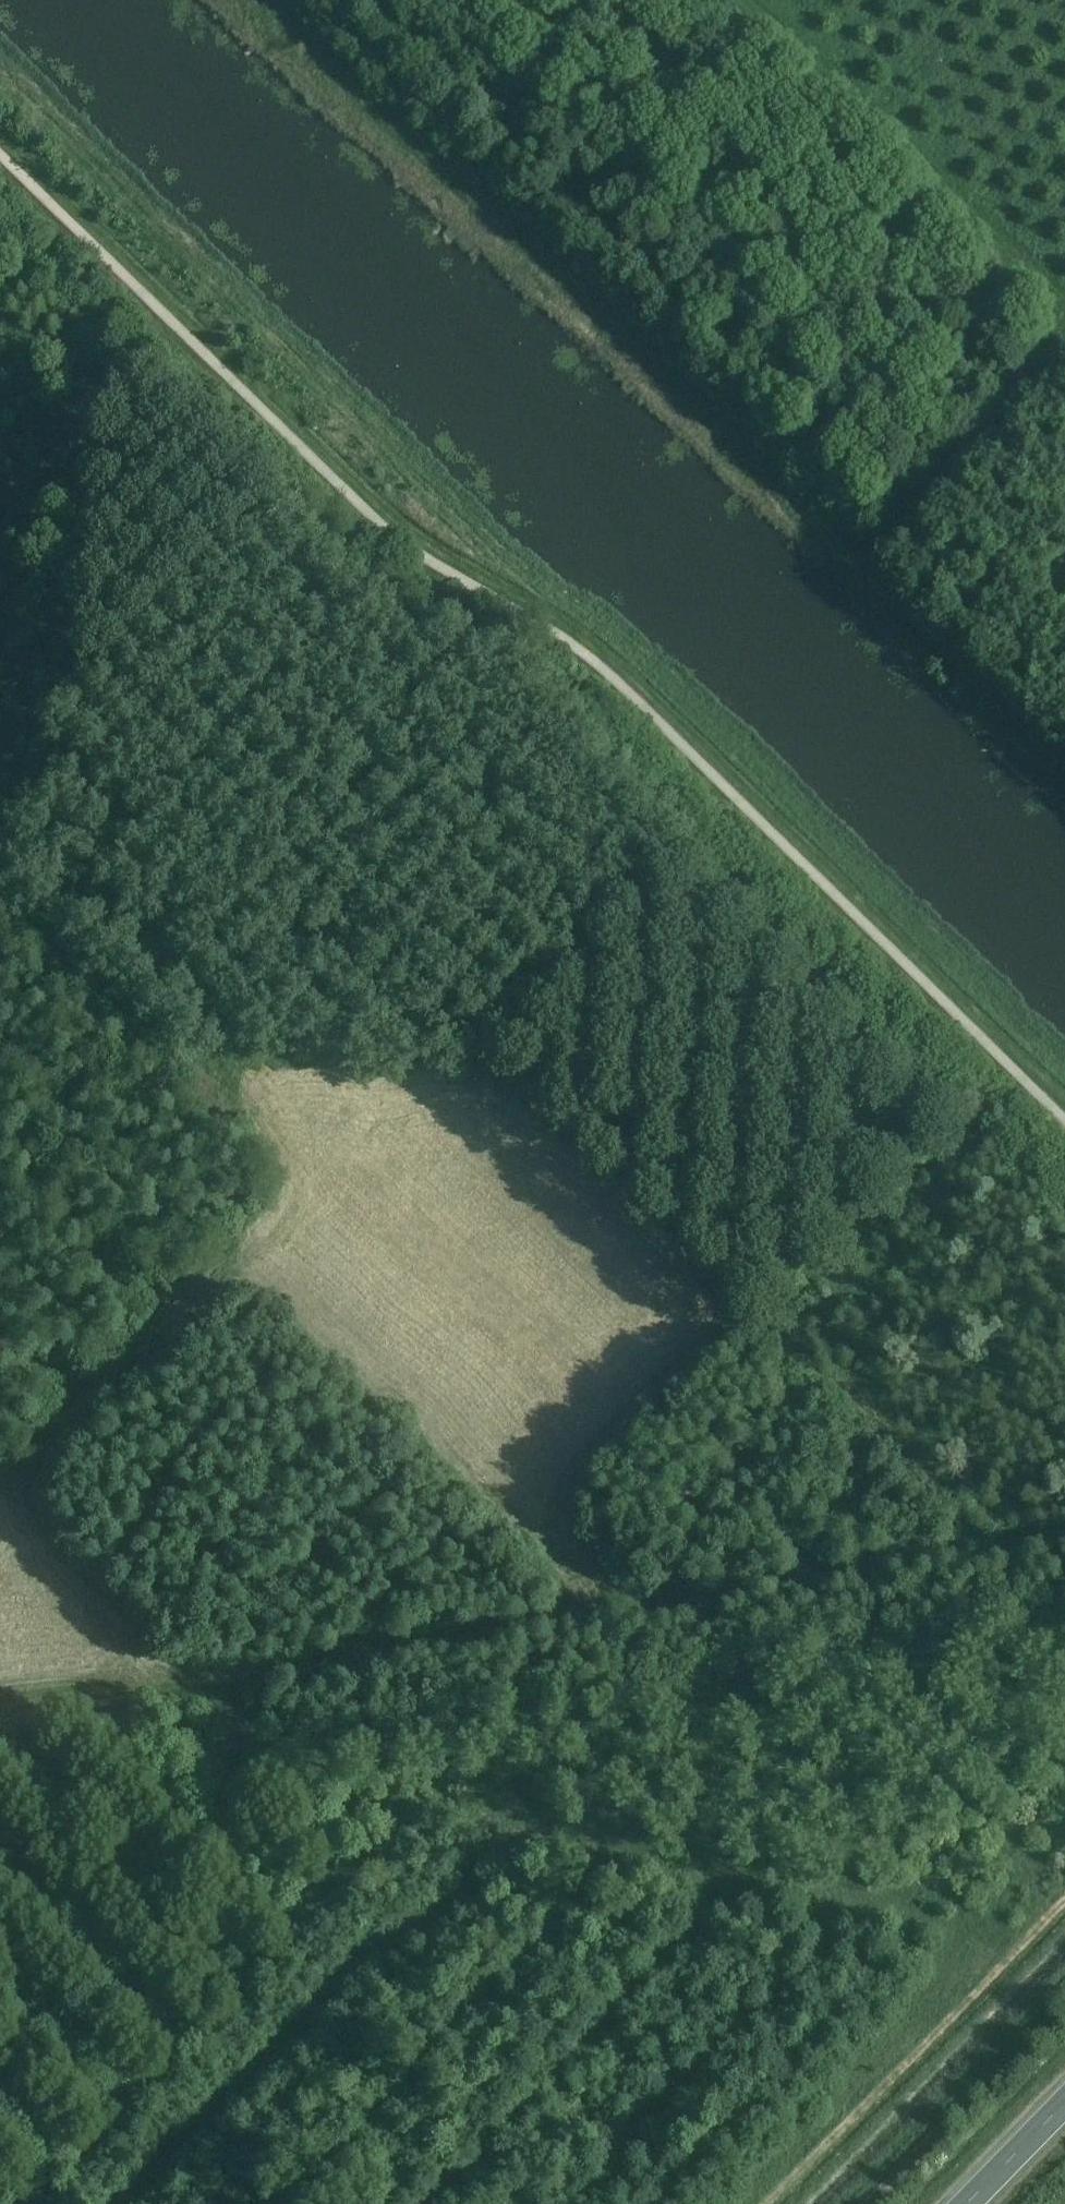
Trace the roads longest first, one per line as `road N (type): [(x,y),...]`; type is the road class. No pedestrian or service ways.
road 1 (track): [(1064,1560),(0,1729)]
road 2 (track): [(0,1496),(262,1243),(311,1227),(404,1263)]
road 3 (track): [(1064,371),(870,574)]
road 4 (trunk): [(1064,2103),(967,2203)]

